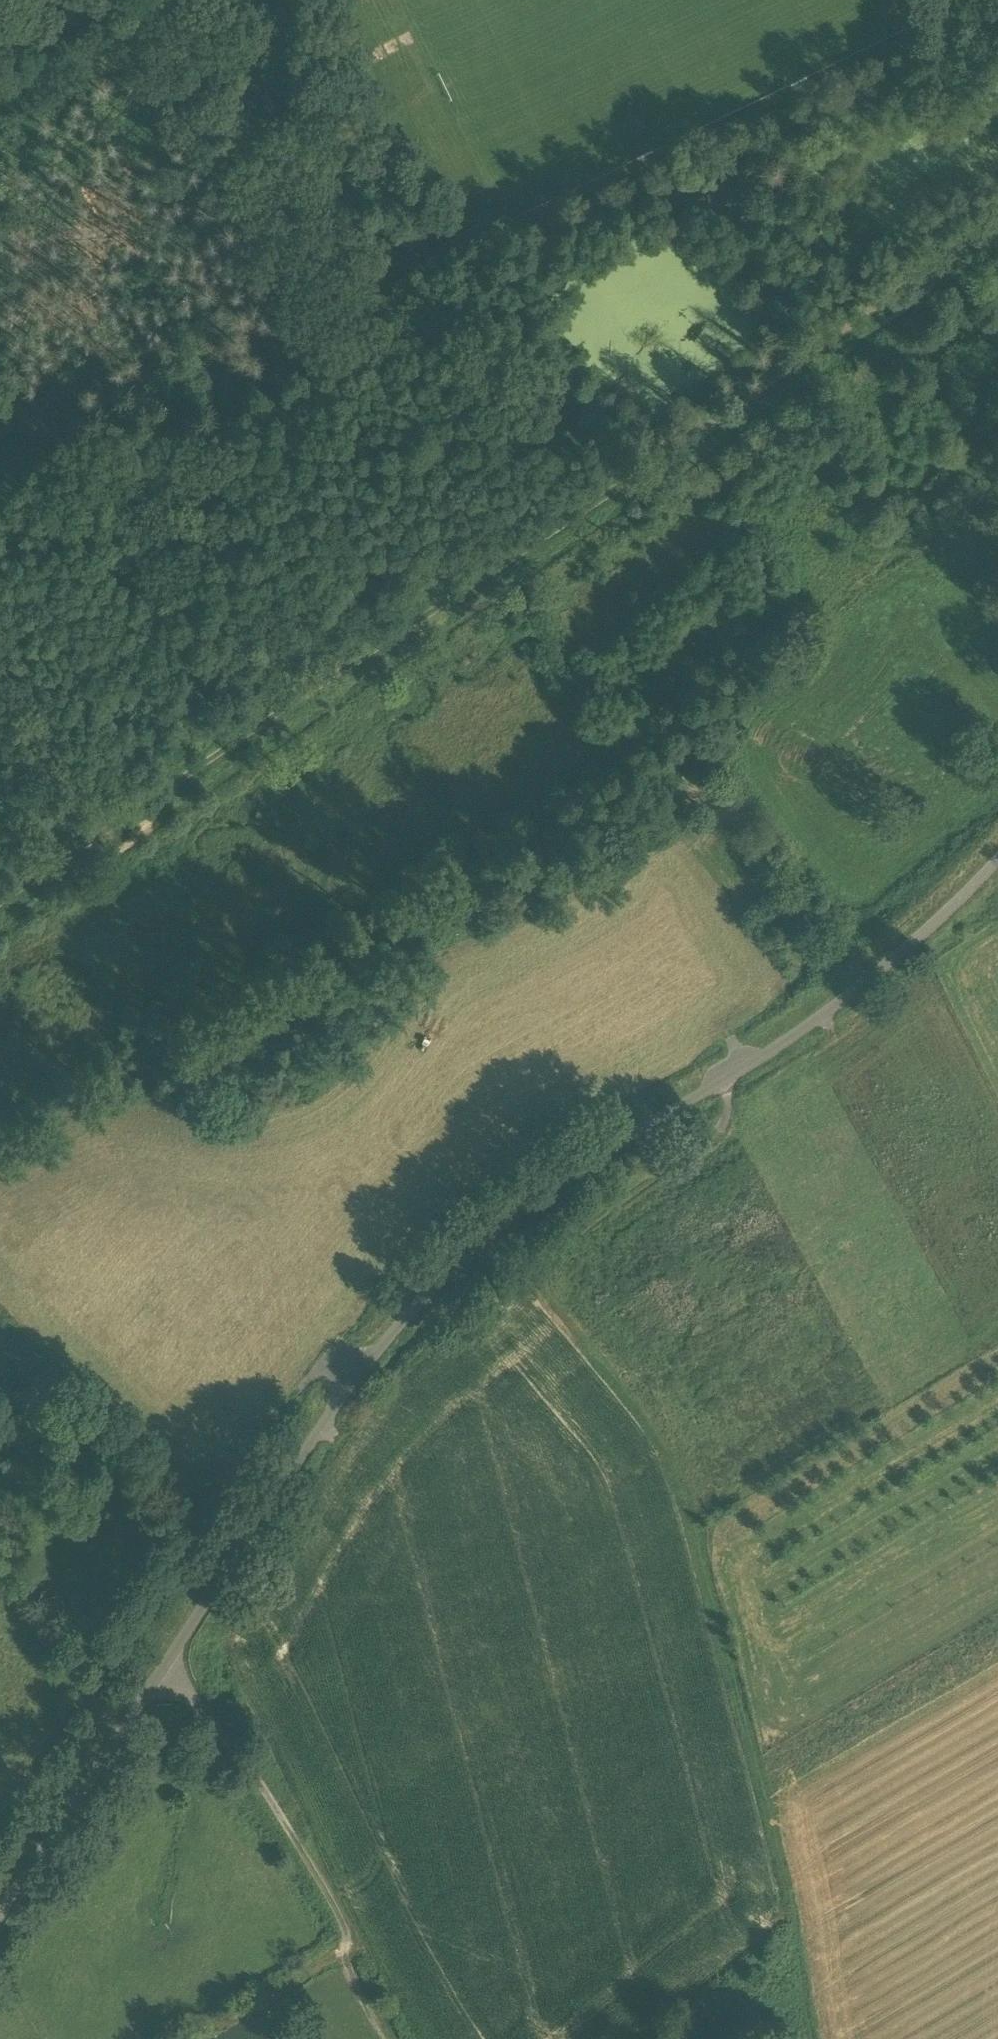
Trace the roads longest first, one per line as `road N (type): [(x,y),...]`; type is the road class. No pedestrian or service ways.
road 1 (track): [(997,855),(811,1021),(506,1224),(361,1366),(0,1911)]
road 2 (track): [(727,1077),(742,1117),(736,1144),(624,1213),(569,1258),(541,1294),(670,1446),(831,2038)]
road 3 (track): [(0,1834),(163,1572),(263,1436),(325,1363),(361,1366)]
road 4 (track): [(162,1667),(213,1716),(286,1811),(370,1961)]

